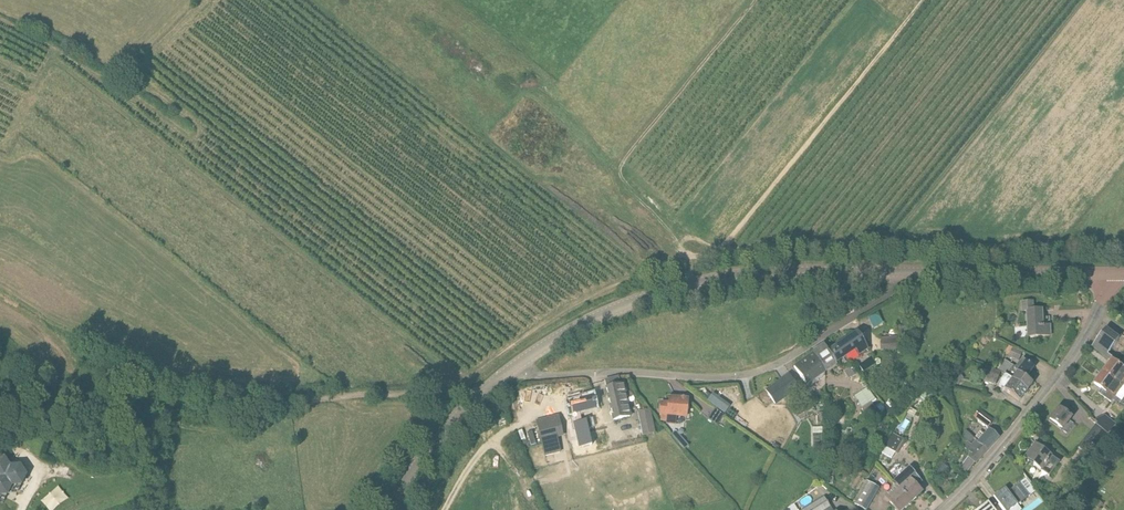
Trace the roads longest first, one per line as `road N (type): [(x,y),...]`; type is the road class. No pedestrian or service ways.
road 1 (unclassified): [(0,431),(68,403),(229,411),(341,396),(479,396)]
road 2 (residential): [(514,367),(550,376),(750,373),(790,356),(916,272)]
road 3 (tertiary): [(514,367),(595,317),(692,284),(777,271),(916,272)]
road 4 (unclassified): [(941,509),(1063,369),(1097,315),(1108,273)]
road 5 (tertiary): [(916,272),(1108,273)]
road 6 (tertiary): [(388,509),(479,396)]

